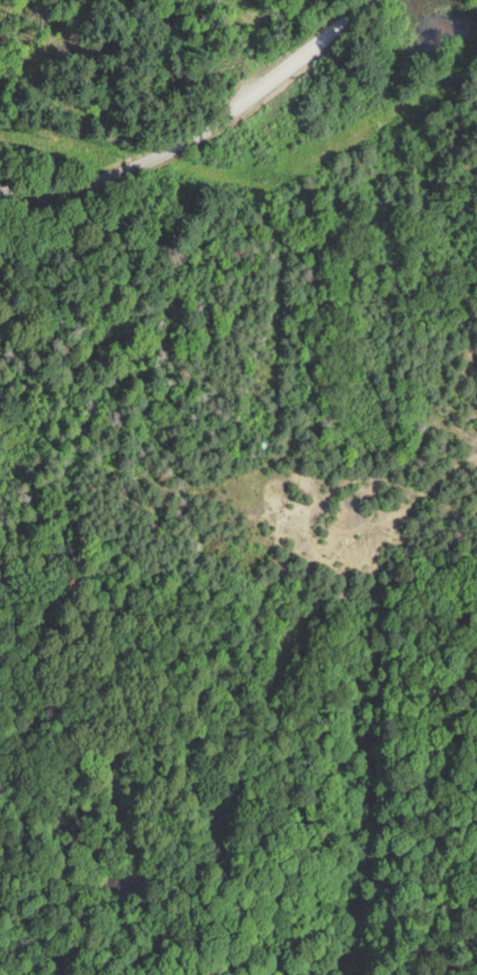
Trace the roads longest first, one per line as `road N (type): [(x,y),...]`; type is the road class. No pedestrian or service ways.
road 1 (residential): [(0,173),(16,184),(131,154),(265,74),(354,0)]

